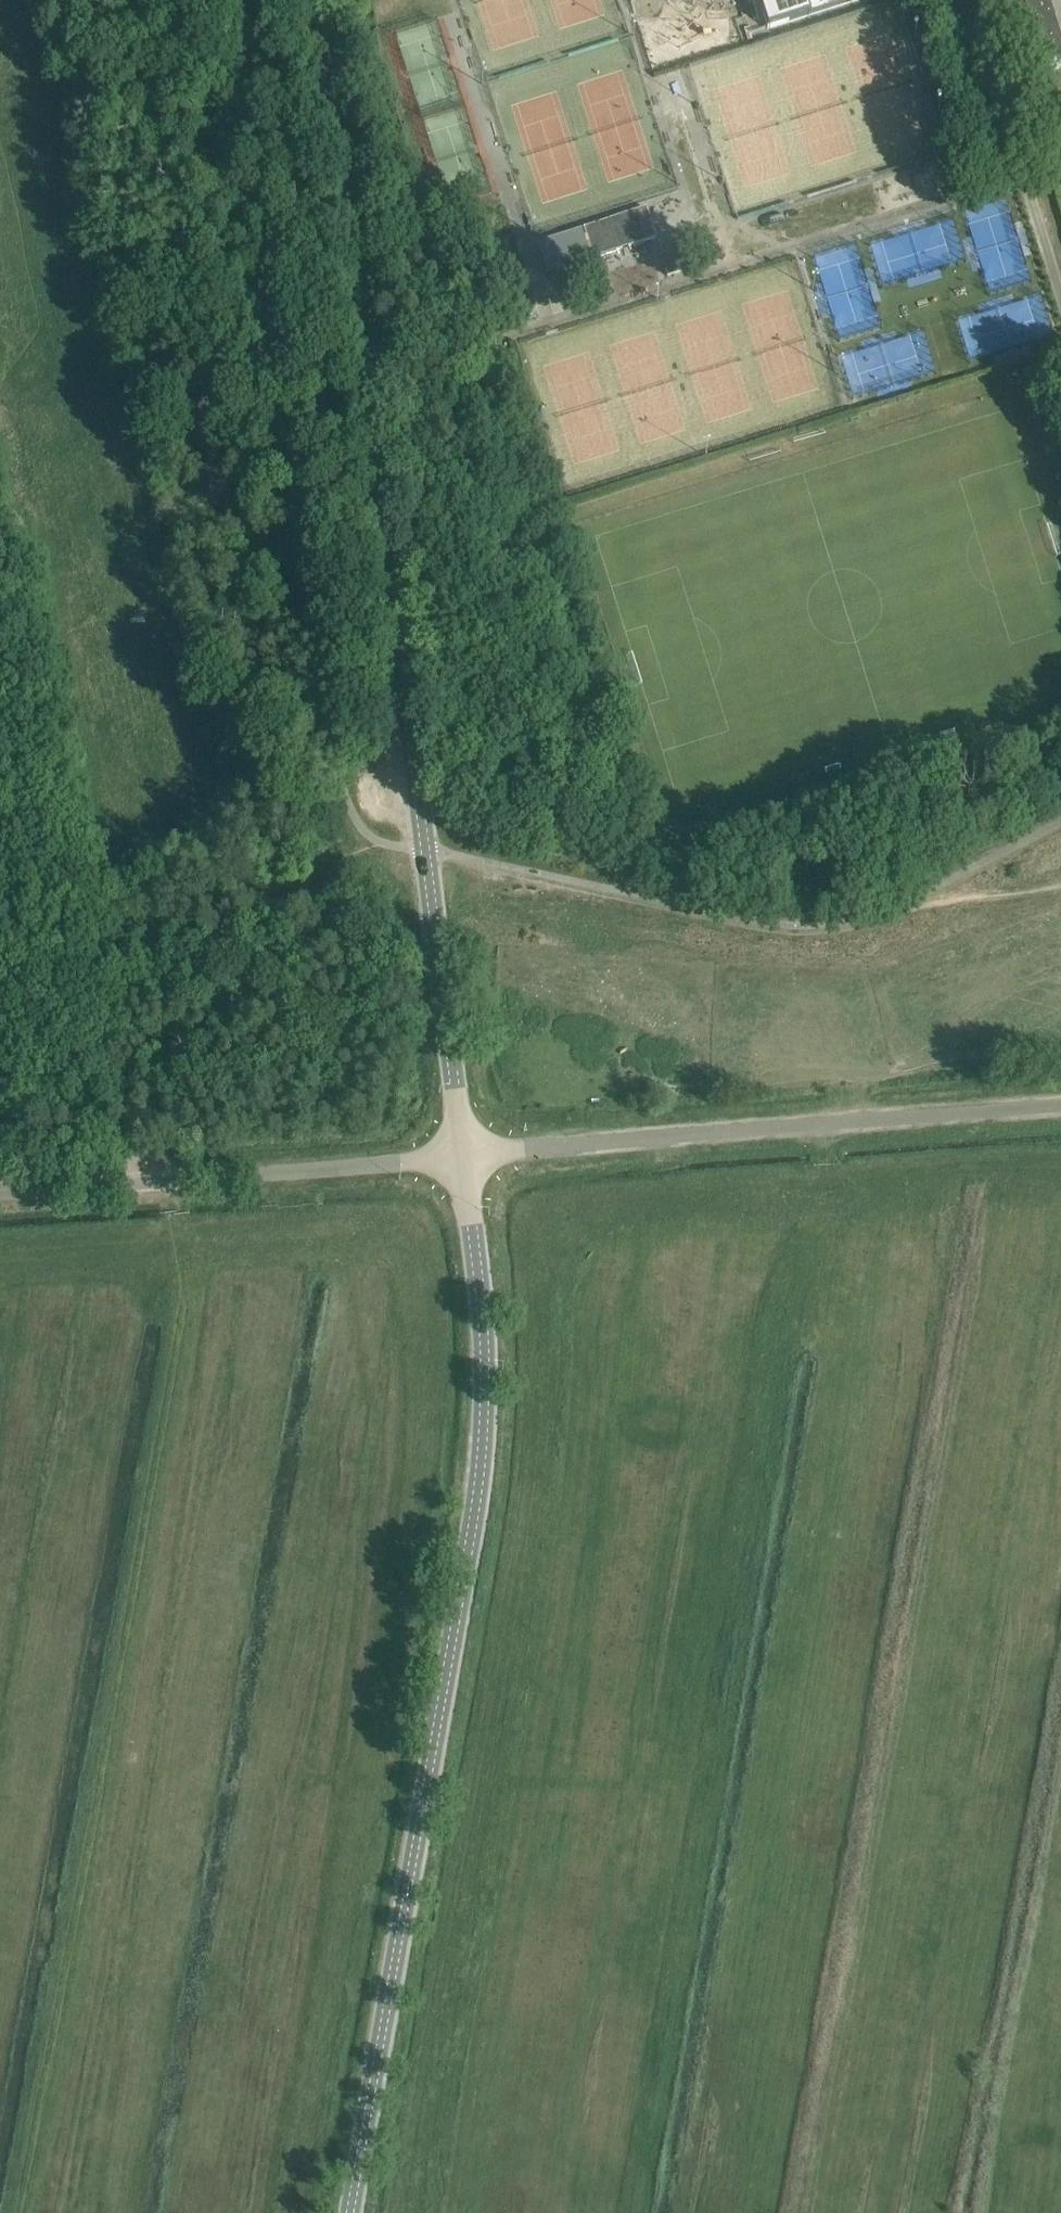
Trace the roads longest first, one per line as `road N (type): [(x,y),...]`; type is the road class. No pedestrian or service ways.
road 1 (tertiary): [(464,1156),(319,0)]
road 2 (tertiary): [(351,2212),(484,1439),(487,1366),(464,1156)]
road 3 (unclassified): [(1060,1105),(464,1156)]
road 4 (unclassified): [(464,1156),(0,1197)]

